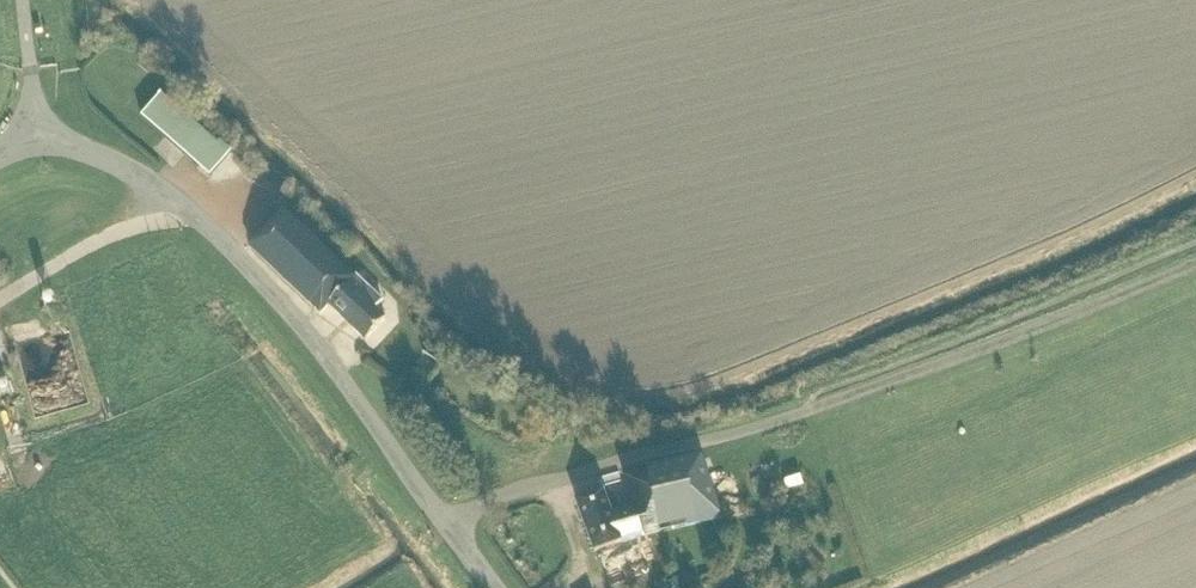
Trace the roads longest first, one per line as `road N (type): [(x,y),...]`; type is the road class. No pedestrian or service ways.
road 1 (unclassified): [(447,529),(254,270),(158,190),(43,132)]
road 2 (track): [(811,411),(1195,265)]
road 3 (unclassified): [(811,411),(499,498),(447,529)]
road 4 (unclassified): [(43,132),(23,0)]

